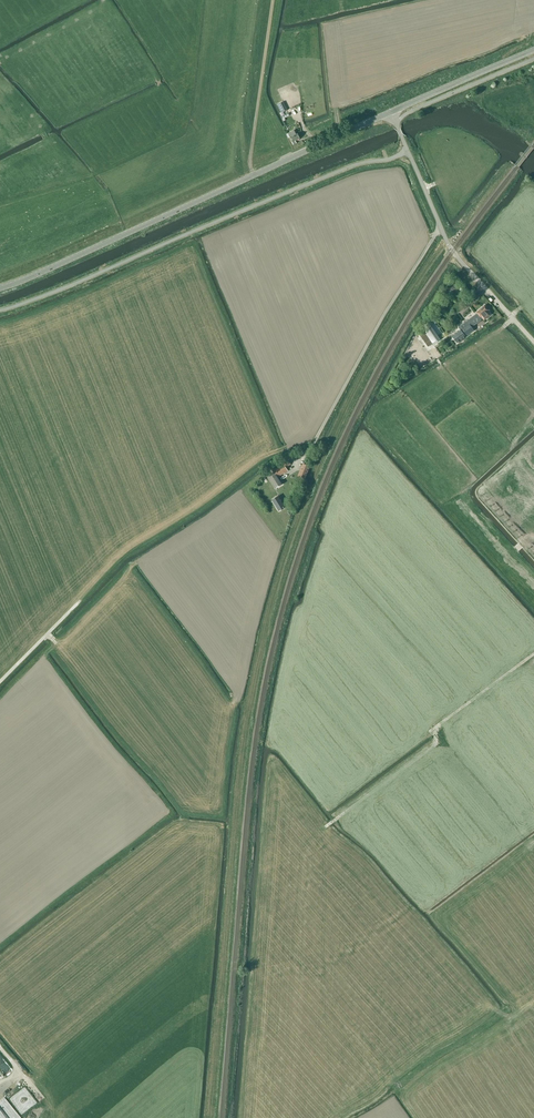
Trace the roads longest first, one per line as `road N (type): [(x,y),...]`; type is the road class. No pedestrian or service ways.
road 1 (tertiary): [(0,288),(391,112)]
road 2 (unclassified): [(533,342),(452,252),(391,112)]
road 3 (track): [(250,164),(273,0)]
road 4 (tertiary): [(391,112),(533,50)]

